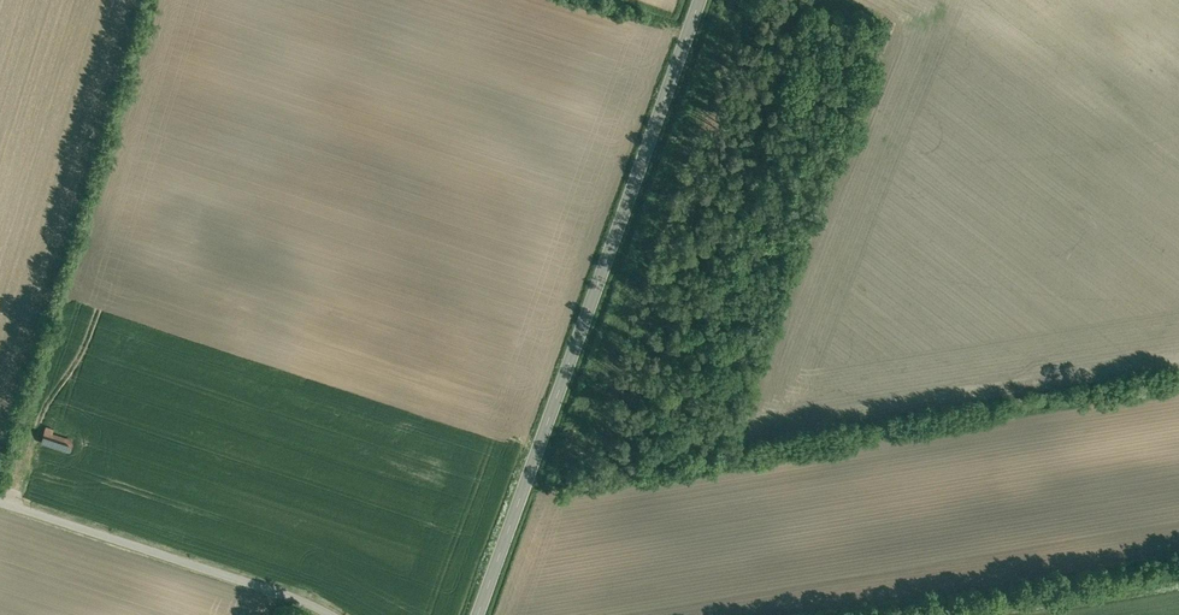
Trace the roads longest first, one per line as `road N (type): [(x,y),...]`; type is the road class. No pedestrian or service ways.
road 1 (secondary): [(700,0),(487,614)]
road 2 (residential): [(0,484),(376,614)]
road 3 (residential): [(874,614),(1178,567)]

